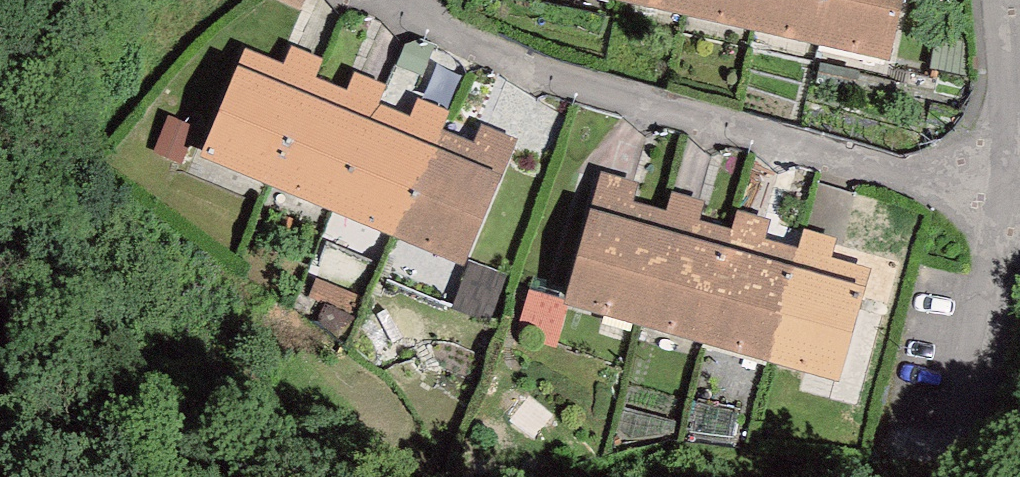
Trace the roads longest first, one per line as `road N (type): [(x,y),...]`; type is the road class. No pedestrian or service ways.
road 1 (residential): [(1004,0),(1011,104),(998,156),(951,176),(904,177),(438,29),(397,0)]

